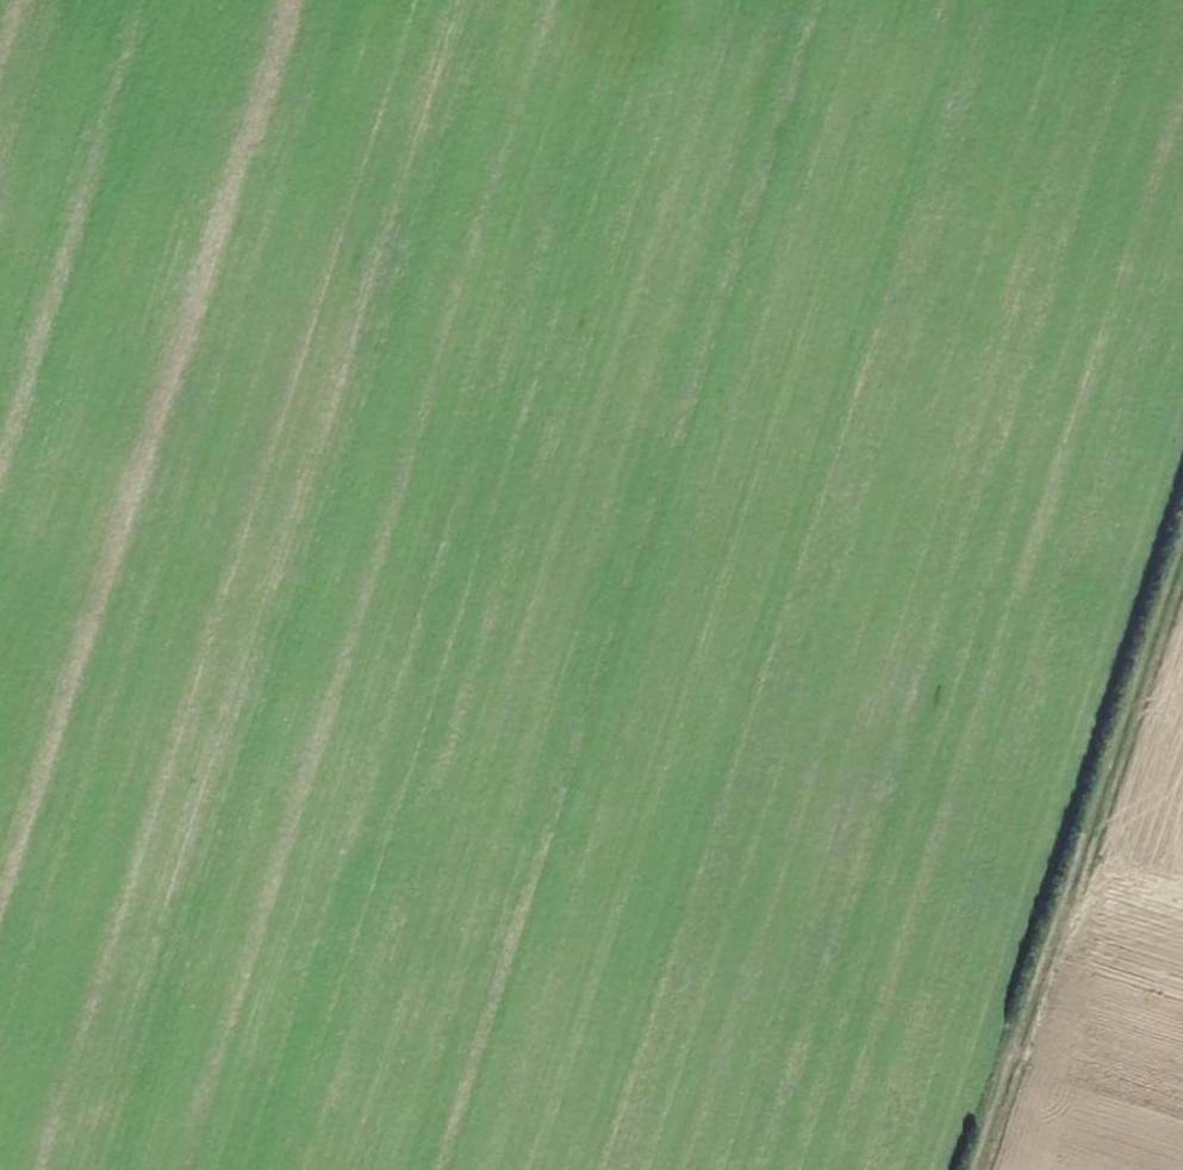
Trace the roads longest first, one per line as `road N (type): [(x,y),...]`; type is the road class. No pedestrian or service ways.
road 1 (track): [(1182,547),(974,1169)]

